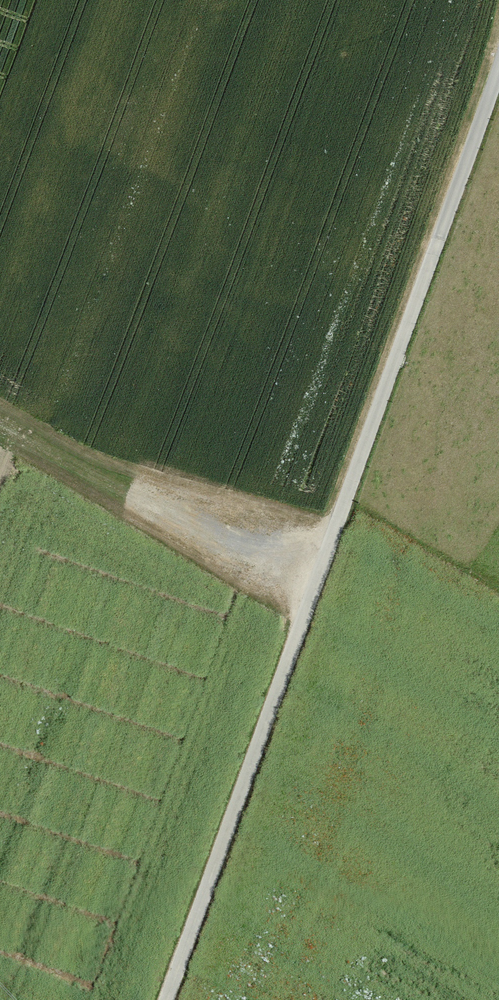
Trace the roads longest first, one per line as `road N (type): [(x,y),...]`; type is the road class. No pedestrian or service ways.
road 1 (track): [(498,68),(167,999)]
road 2 (track): [(316,586),(0,402)]

